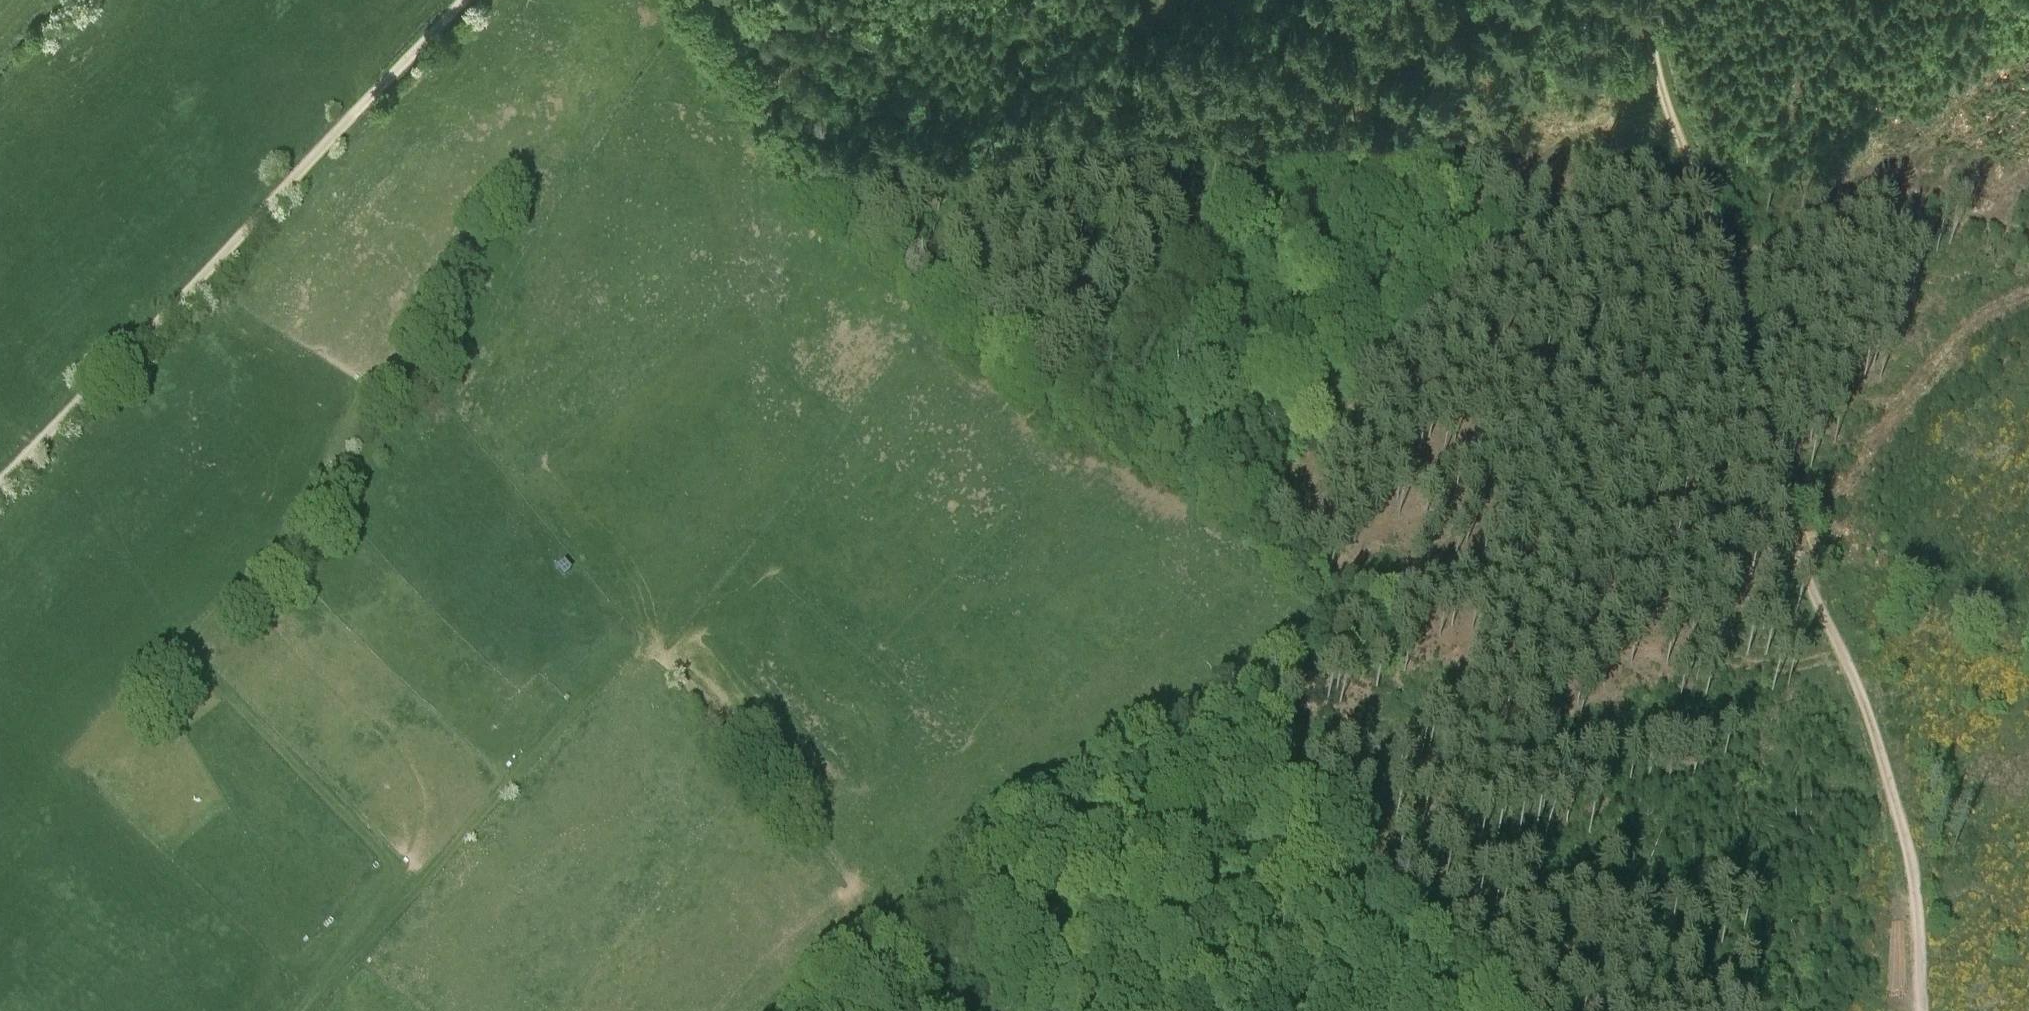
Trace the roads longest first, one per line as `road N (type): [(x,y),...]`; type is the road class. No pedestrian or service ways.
road 1 (track): [(0,477),(468,0)]
road 2 (track): [(1646,0),(1663,97),(1723,247),(1739,360),(1800,564)]
road 3 (track): [(1800,564),(1876,738),(1911,855),(1924,1010)]

